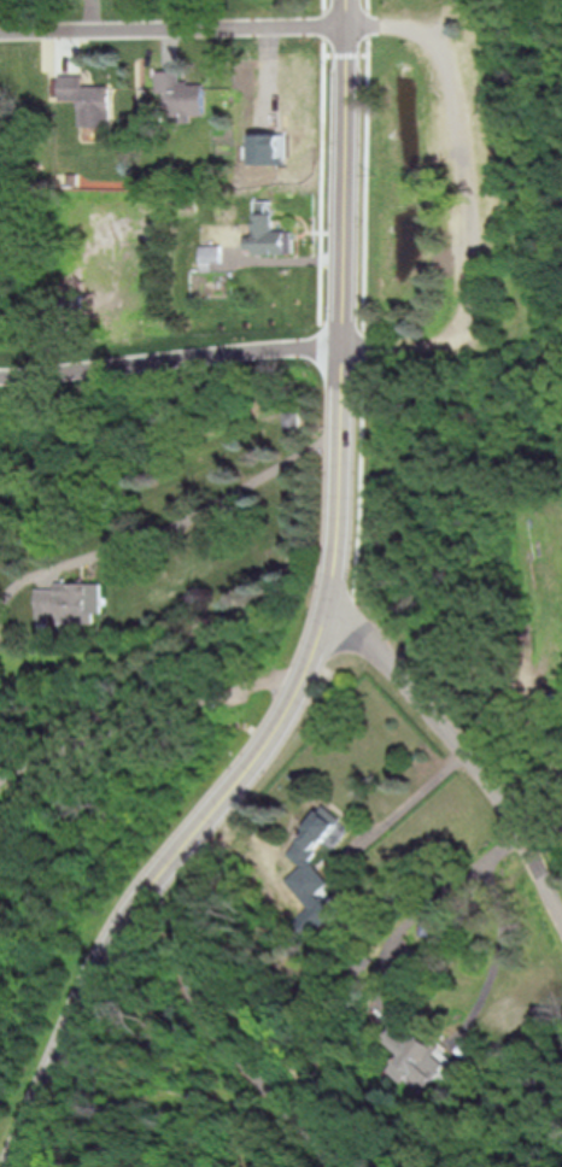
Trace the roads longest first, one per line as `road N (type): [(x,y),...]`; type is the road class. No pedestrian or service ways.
road 1 (secondary): [(351,0),(340,528),(329,610),(304,680),(171,870),(112,933),(26,1166)]
road 2 (residential): [(561,915),(458,740),(392,656),(329,610)]
road 3 (residential): [(351,25),(0,32)]
road 4 (residential): [(0,377),(344,347)]

